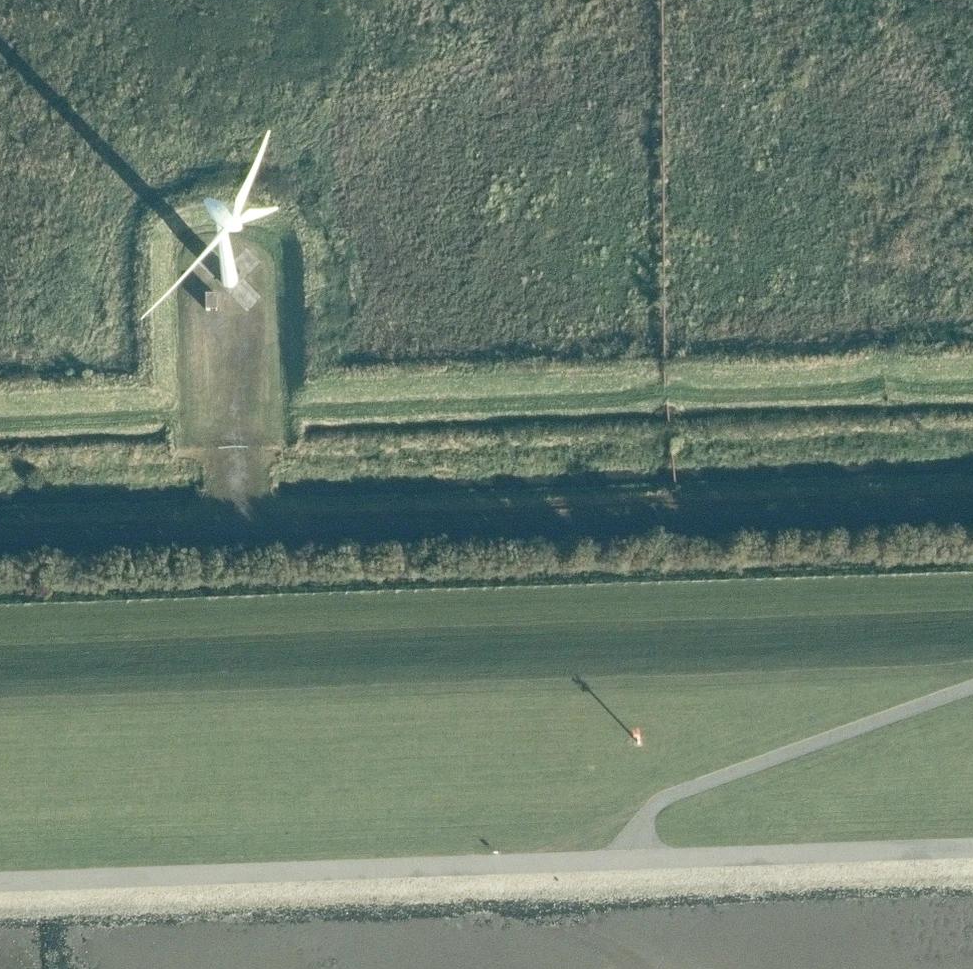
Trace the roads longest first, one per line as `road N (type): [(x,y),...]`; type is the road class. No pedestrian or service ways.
road 1 (unclassified): [(972,514),(0,549)]
road 2 (track): [(640,861),(654,807),(972,693)]

